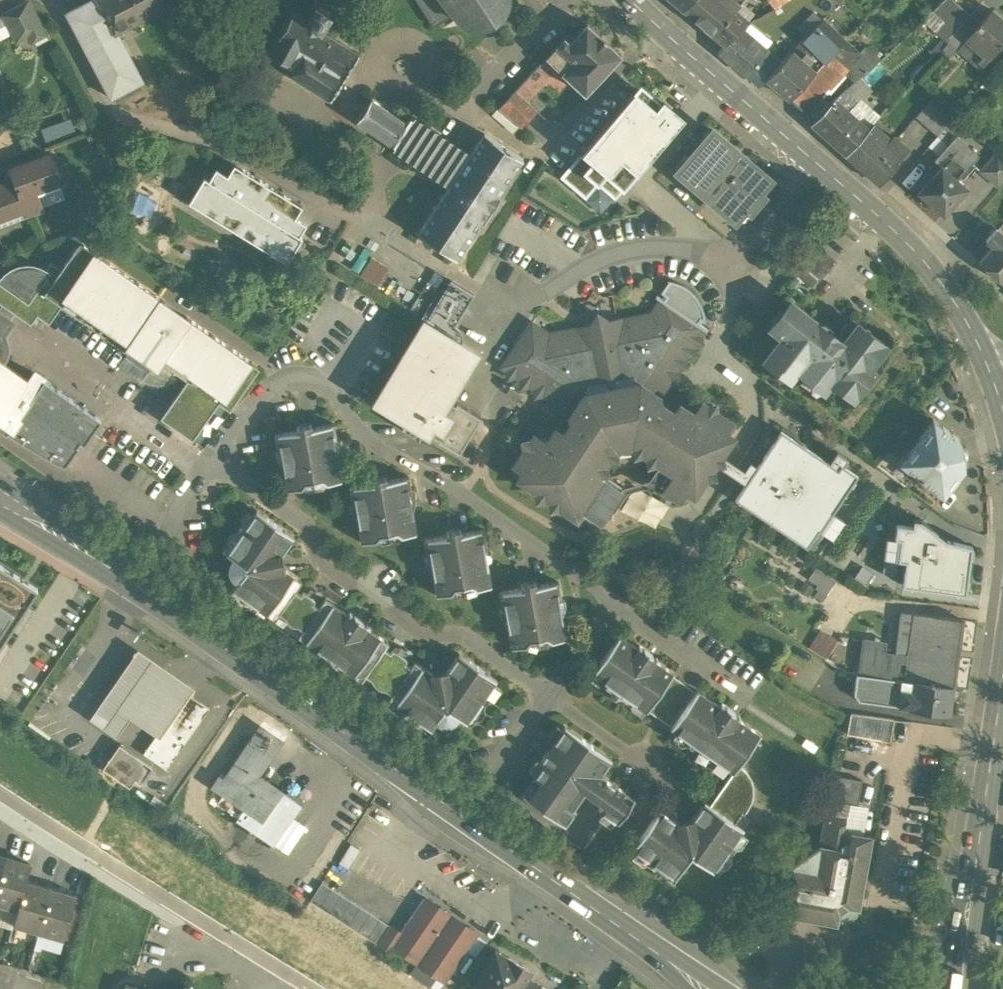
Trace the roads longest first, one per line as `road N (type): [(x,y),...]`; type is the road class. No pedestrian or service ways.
road 1 (secondary): [(713,988),(140,587),(0,499)]
road 2 (secondary): [(1000,394),(931,268),(635,0)]
road 3 (secondary): [(959,988),(1002,685)]

